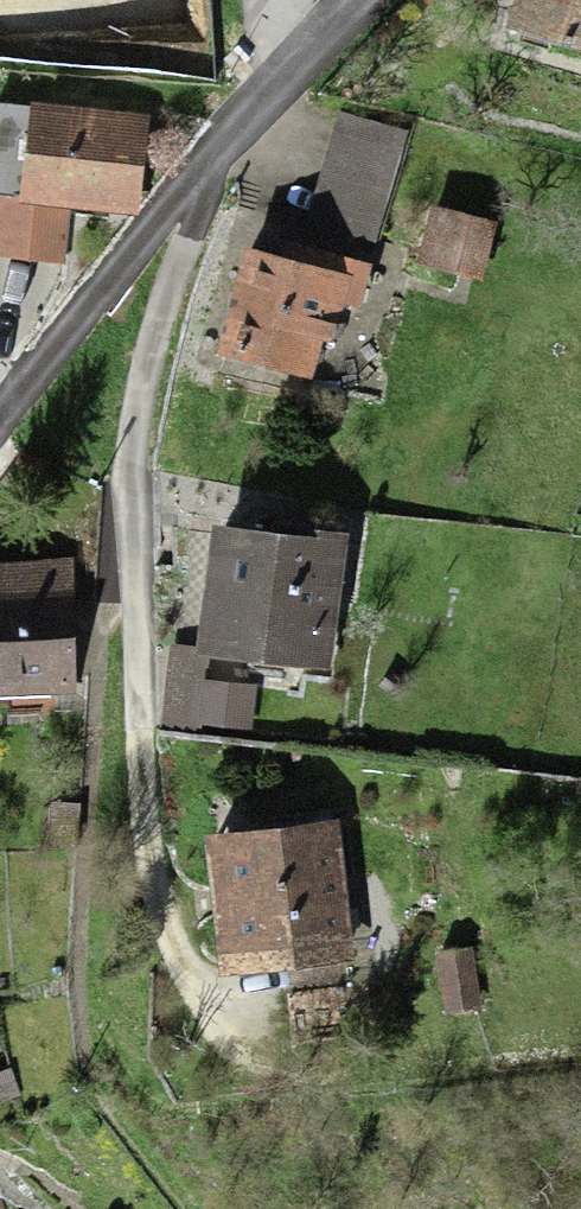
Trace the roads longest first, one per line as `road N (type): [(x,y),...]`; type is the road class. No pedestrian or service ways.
road 1 (track): [(190,962),(160,875),(143,736)]

